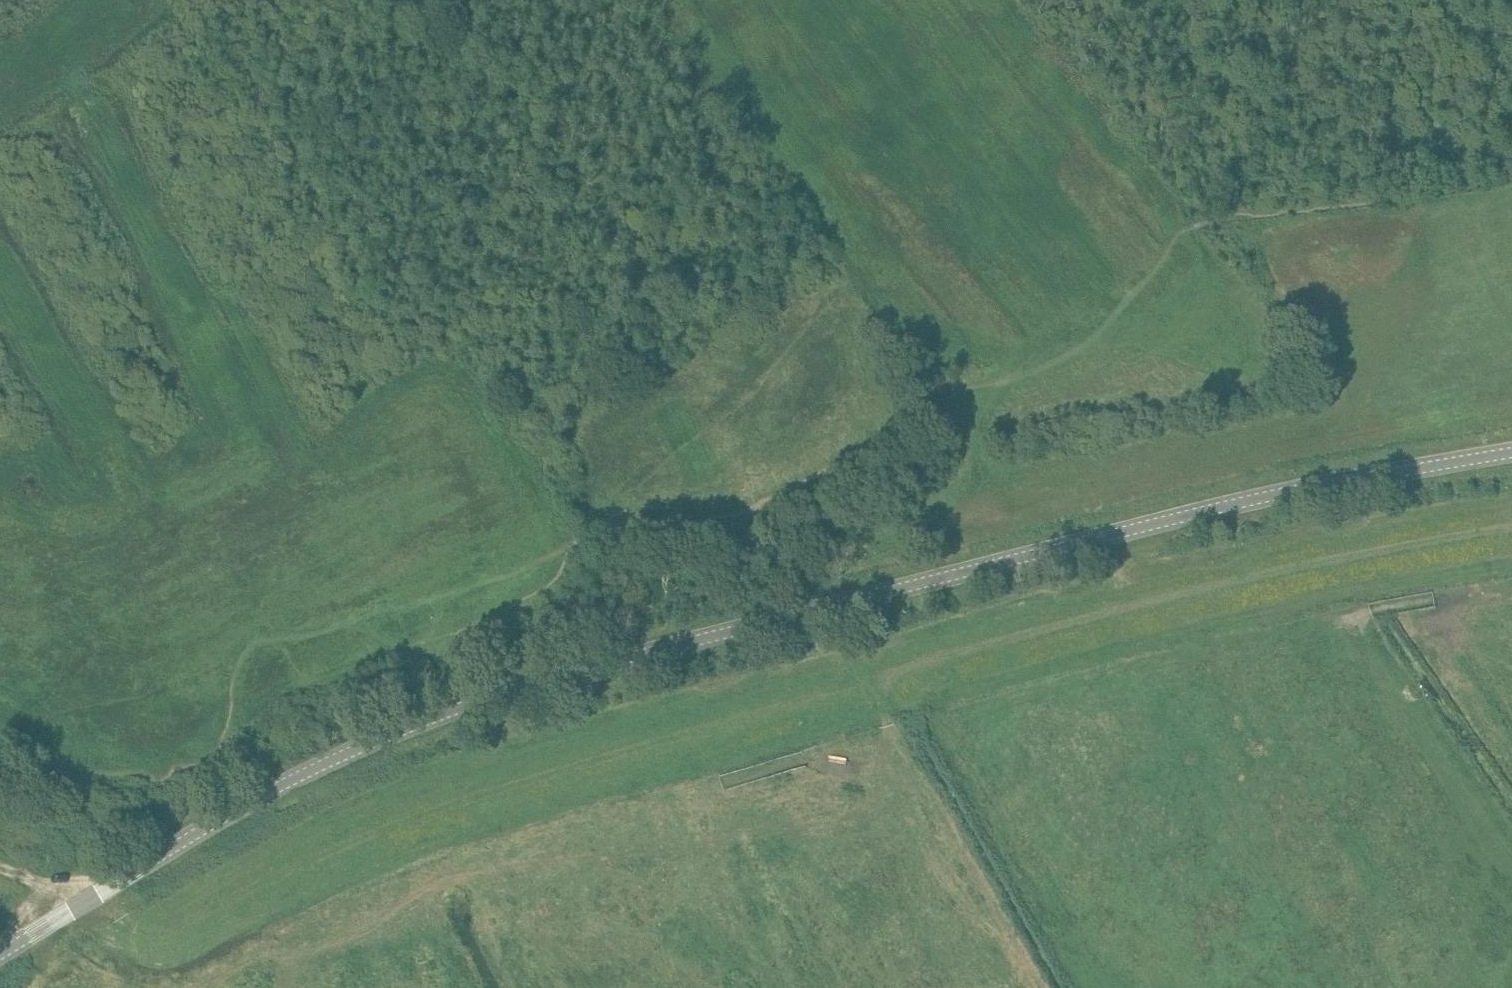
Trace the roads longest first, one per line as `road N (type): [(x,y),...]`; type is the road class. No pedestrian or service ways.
road 1 (tertiary): [(0,954),(285,783),(522,686),(1280,493),(1511,451)]

